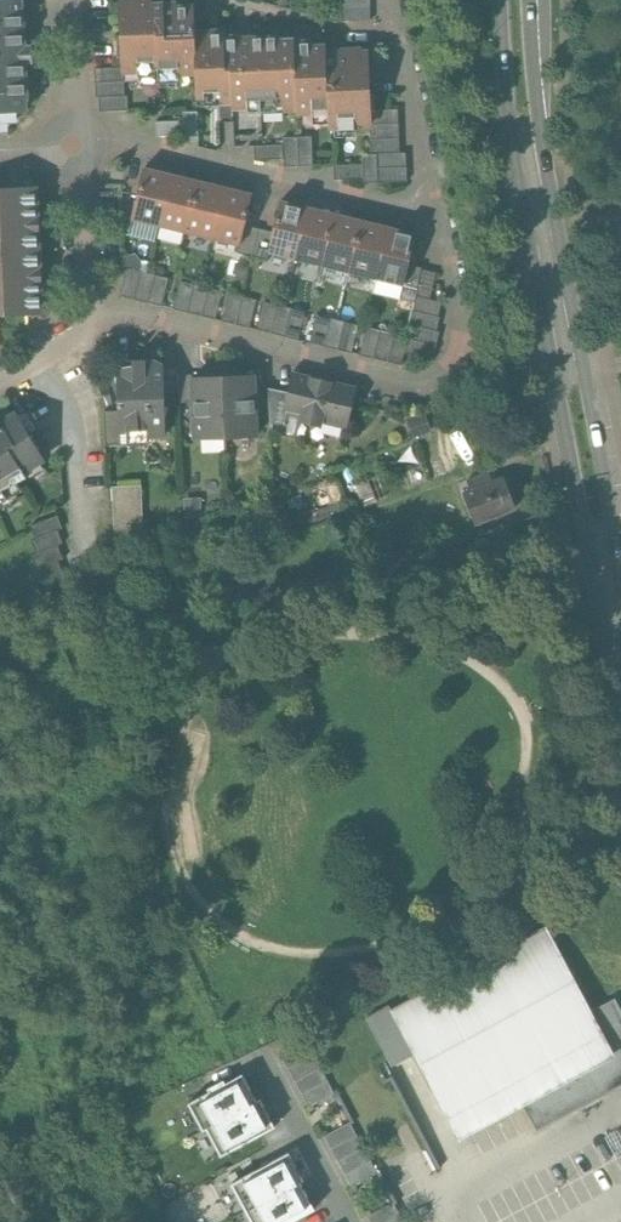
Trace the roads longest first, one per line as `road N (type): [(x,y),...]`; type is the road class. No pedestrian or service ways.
road 1 (residential): [(440,217),(468,286),(471,330),(442,374),(407,380),(89,305)]
road 2 (primary): [(620,653),(534,190)]
road 3 (residential): [(105,138),(440,217)]
road 4 (residential): [(98,577),(72,394),(42,359)]
road 5 (residential): [(392,0),(440,217)]
road 6 (primary): [(503,0),(514,132),(534,190)]
road 7 (primary): [(534,190),(541,130),(535,0)]
road 8 (residential): [(271,1068),(351,1221)]
road 9 (residential): [(89,173),(89,305)]

